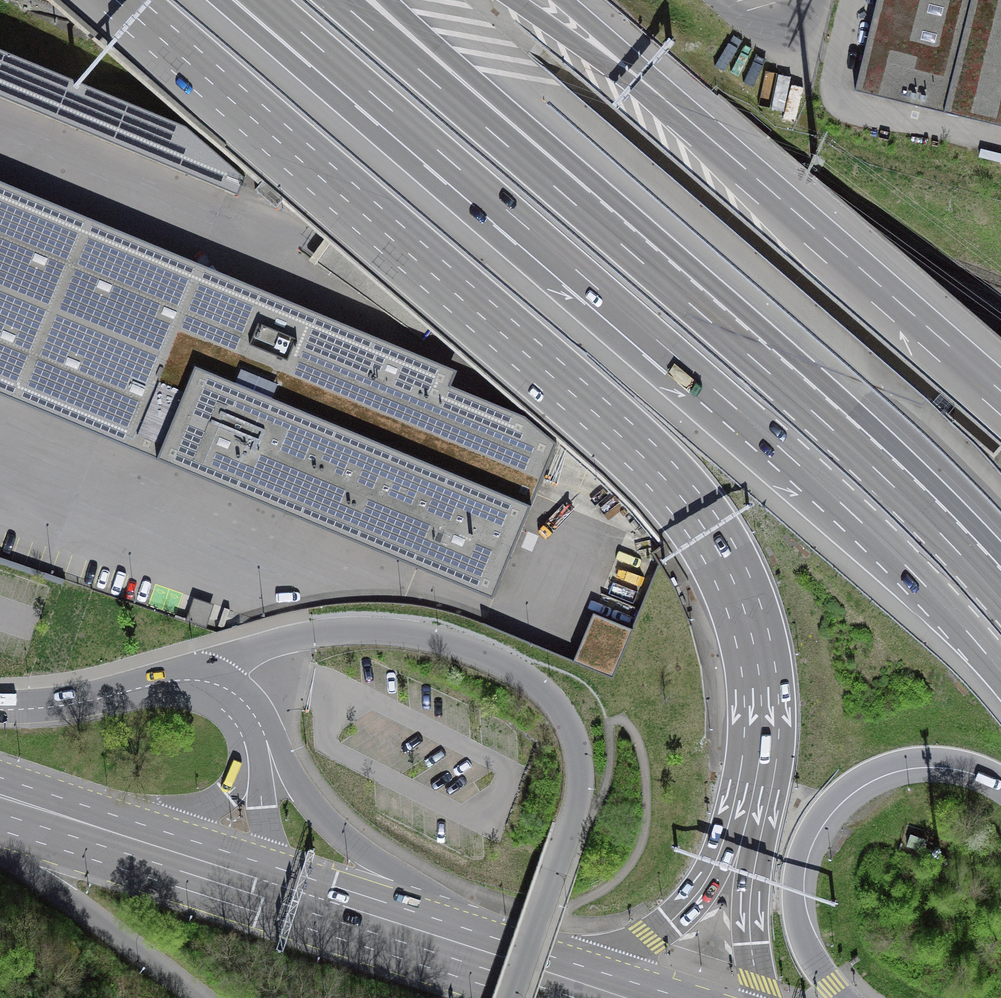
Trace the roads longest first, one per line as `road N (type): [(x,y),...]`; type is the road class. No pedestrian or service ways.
road 1 (motorway): [(114,0),(678,494),(729,571),(751,630),(762,723),(751,804)]
road 2 (motorway): [(330,57),(846,507),(1000,672)]
road 3 (motorway): [(1000,600),(878,472),(576,206)]
road 4 (motorway): [(842,997),(810,955),(793,890),(797,857),(829,802),(858,779),(919,758),(953,759),(1000,777)]
road 5 (motorway): [(1000,402),(746,169)]
road 6 (motorway): [(576,206),(338,0)]
road 7 (motorway): [(746,169),(513,0)]
road 8 (motorway): [(576,206),(387,0)]
road 9 (motorway): [(751,804),(683,911),(564,984)]
road 10 (motorway): [(746,169),(564,0)]
road 11 (secondary): [(225,876),(0,803)]
road 12 (residential): [(416,937),(362,853),(275,767)]
road 13 (secondary): [(416,937),(225,876)]
road 14 (motorway): [(751,804),(752,946),(761,997)]
road 15 (secondary): [(564,984),(416,937)]
road 16 (residential): [(275,767),(225,876)]

